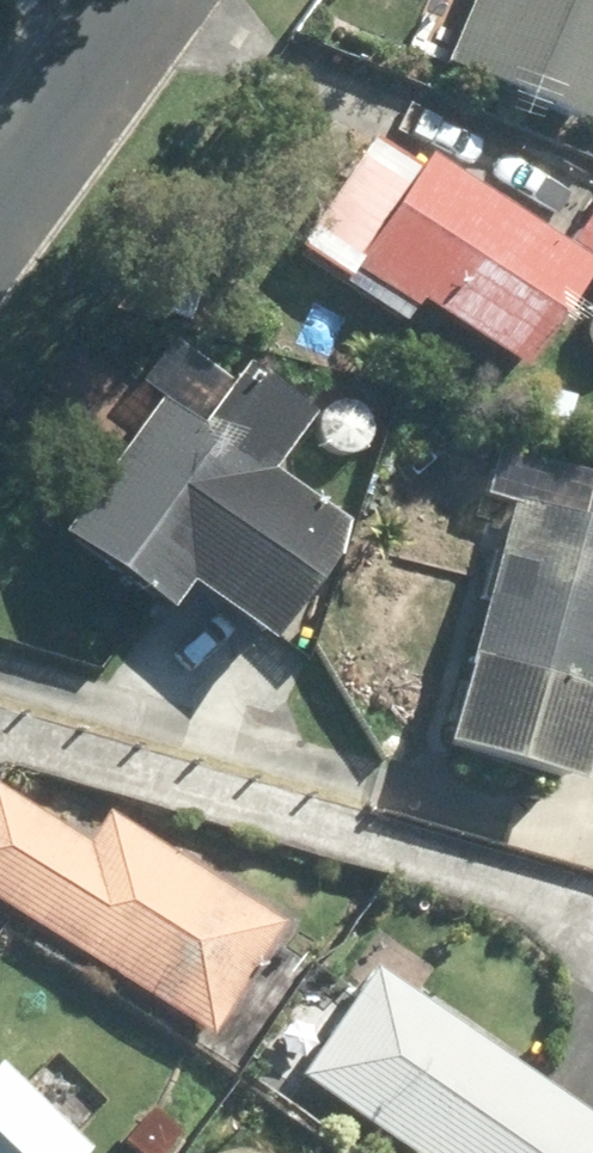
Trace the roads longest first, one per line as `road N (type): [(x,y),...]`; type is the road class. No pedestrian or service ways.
road 1 (residential): [(142,0),(0,196)]

